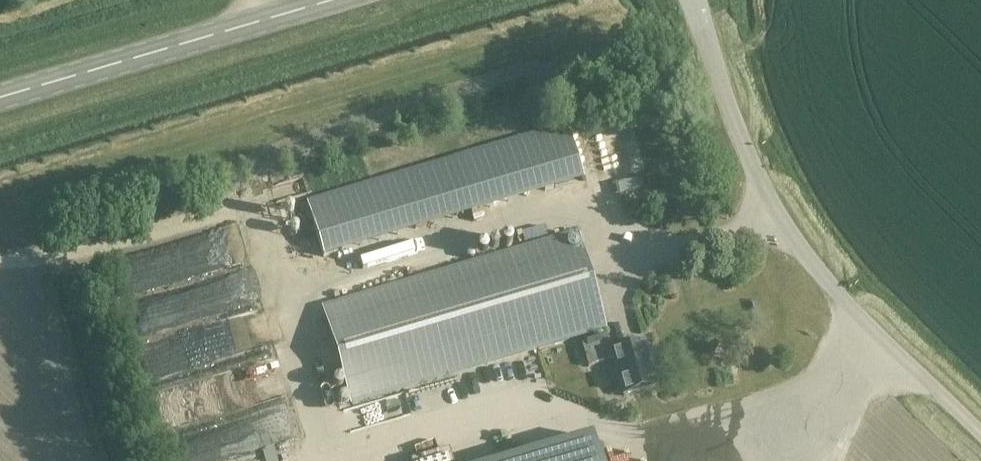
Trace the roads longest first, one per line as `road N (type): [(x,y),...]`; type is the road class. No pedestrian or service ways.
road 1 (unclassified): [(980,435),(839,297),(775,210),(698,0)]
road 2 (secondary): [(0,95),(332,0)]

